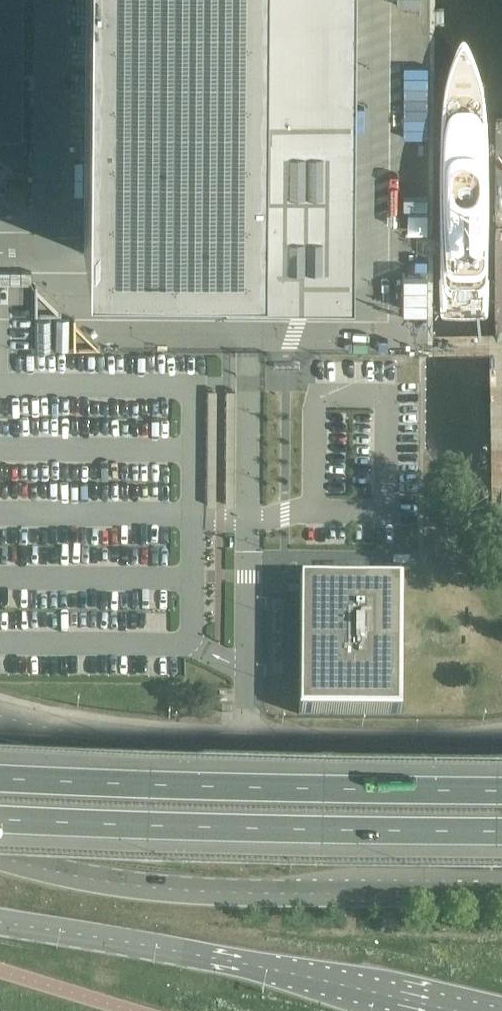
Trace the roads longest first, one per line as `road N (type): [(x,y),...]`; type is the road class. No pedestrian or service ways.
road 1 (secondary): [(501,889),(196,876),(0,832)]
road 2 (unclassified): [(501,743),(410,752),(87,738),(0,715)]
road 3 (motorway): [(501,794),(0,772)]
road 4 (motorway): [(0,820),(501,836)]
road 5 (secondary): [(0,925),(289,972),(453,1010)]

